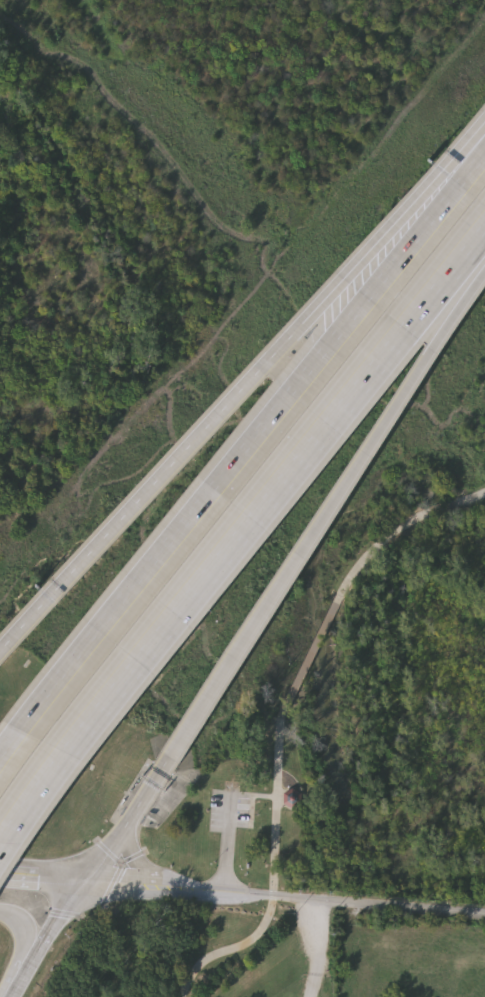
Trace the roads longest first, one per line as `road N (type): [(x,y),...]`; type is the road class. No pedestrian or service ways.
road 1 (motorway): [(0,848),(134,668),(484,231)]
road 2 (motorway): [(484,173),(0,779)]
road 3 (motorway): [(484,136),(0,655)]
road 4 (motorway): [(172,757),(484,288)]
road 5 (residential): [(484,916),(85,883)]
road 6 (motorway): [(85,883),(172,757)]
road 7 (motorway): [(201,893),(134,861),(134,817)]

